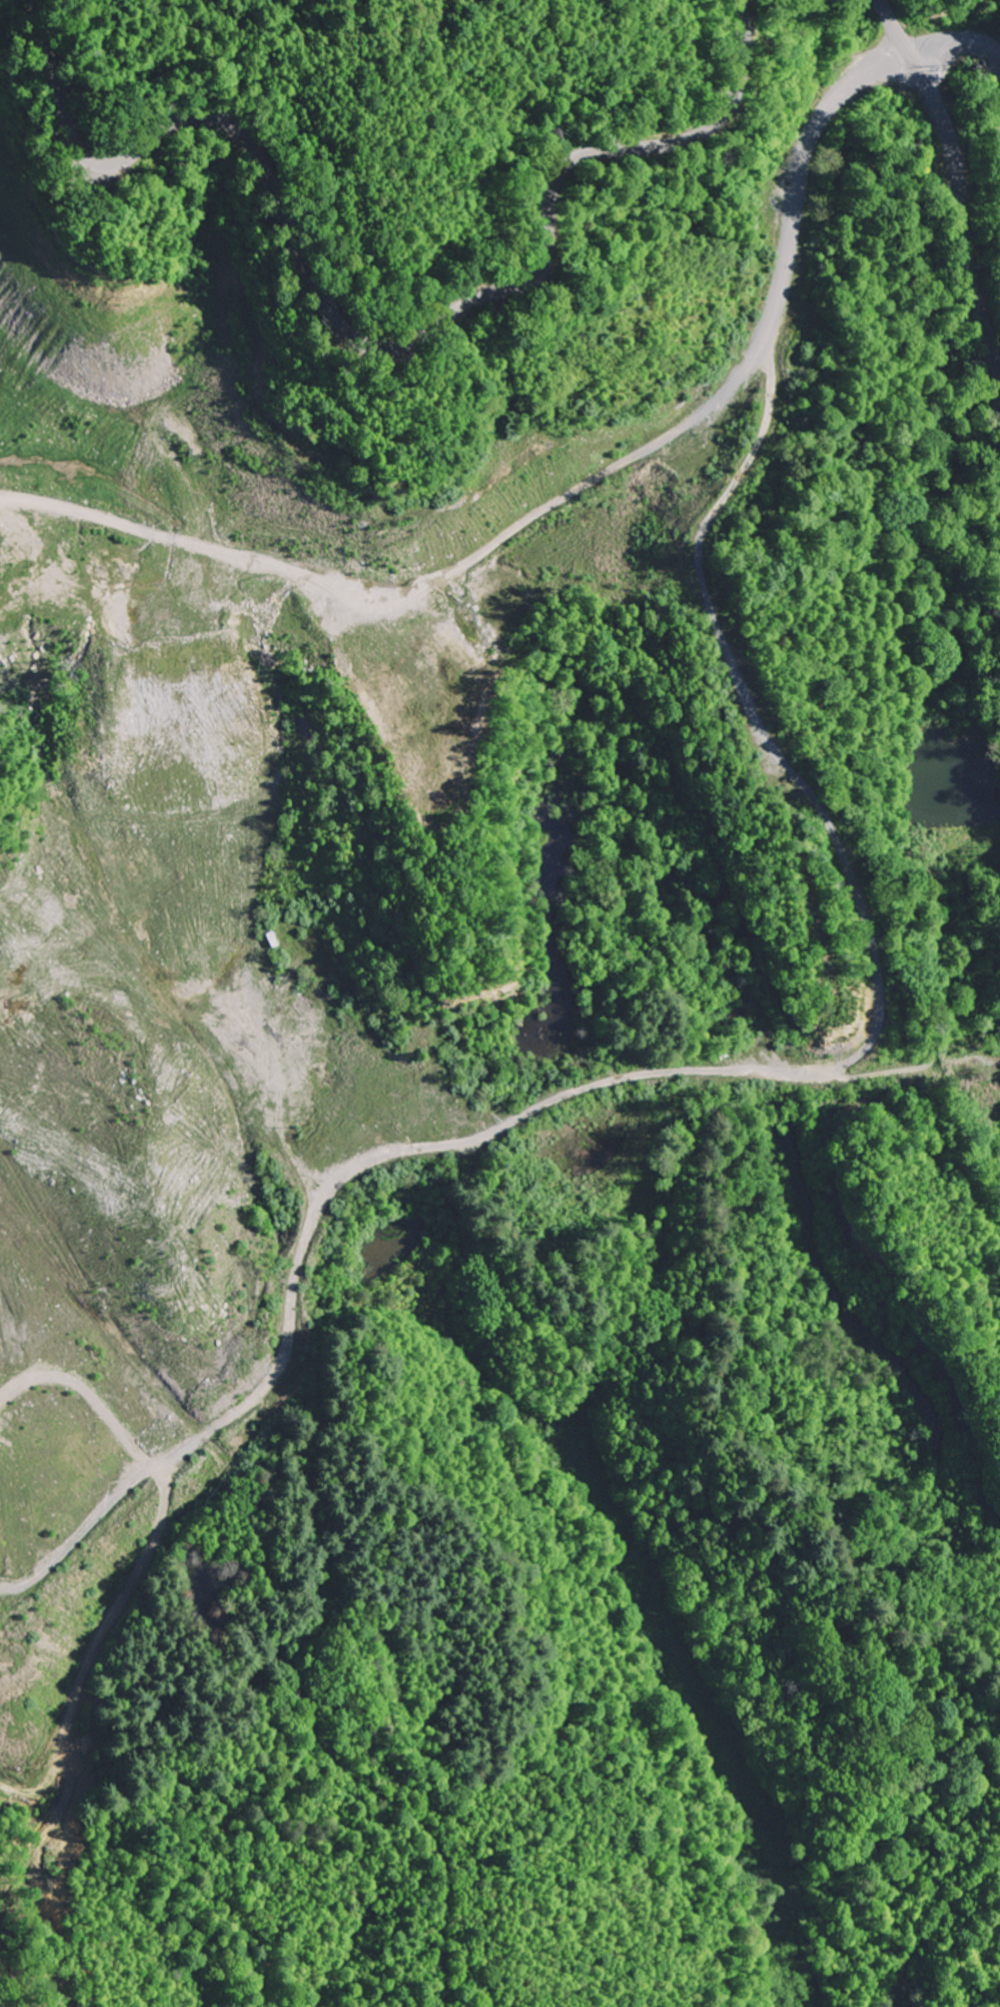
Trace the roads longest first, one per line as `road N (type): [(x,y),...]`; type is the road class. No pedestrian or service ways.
road 1 (secondary): [(743,0),(743,69),(709,129),(674,145),(573,160),(554,188),(540,274),(524,286),(475,296),(392,350),(358,341),(331,312),(263,157),(227,121),(181,118),(109,165),(80,154),(37,0)]
road 2 (track): [(267,577),(228,486),(231,449),(260,382),(245,298),(216,224),(195,227),(168,302),(150,323),(131,329),(54,283),(0,191)]
road 3 (secondary): [(999,383),(975,292),(954,159),(880,0)]
road 4 (track): [(447,2006),(449,1880),(442,1849),(423,1823),(328,1757),(306,1696)]

